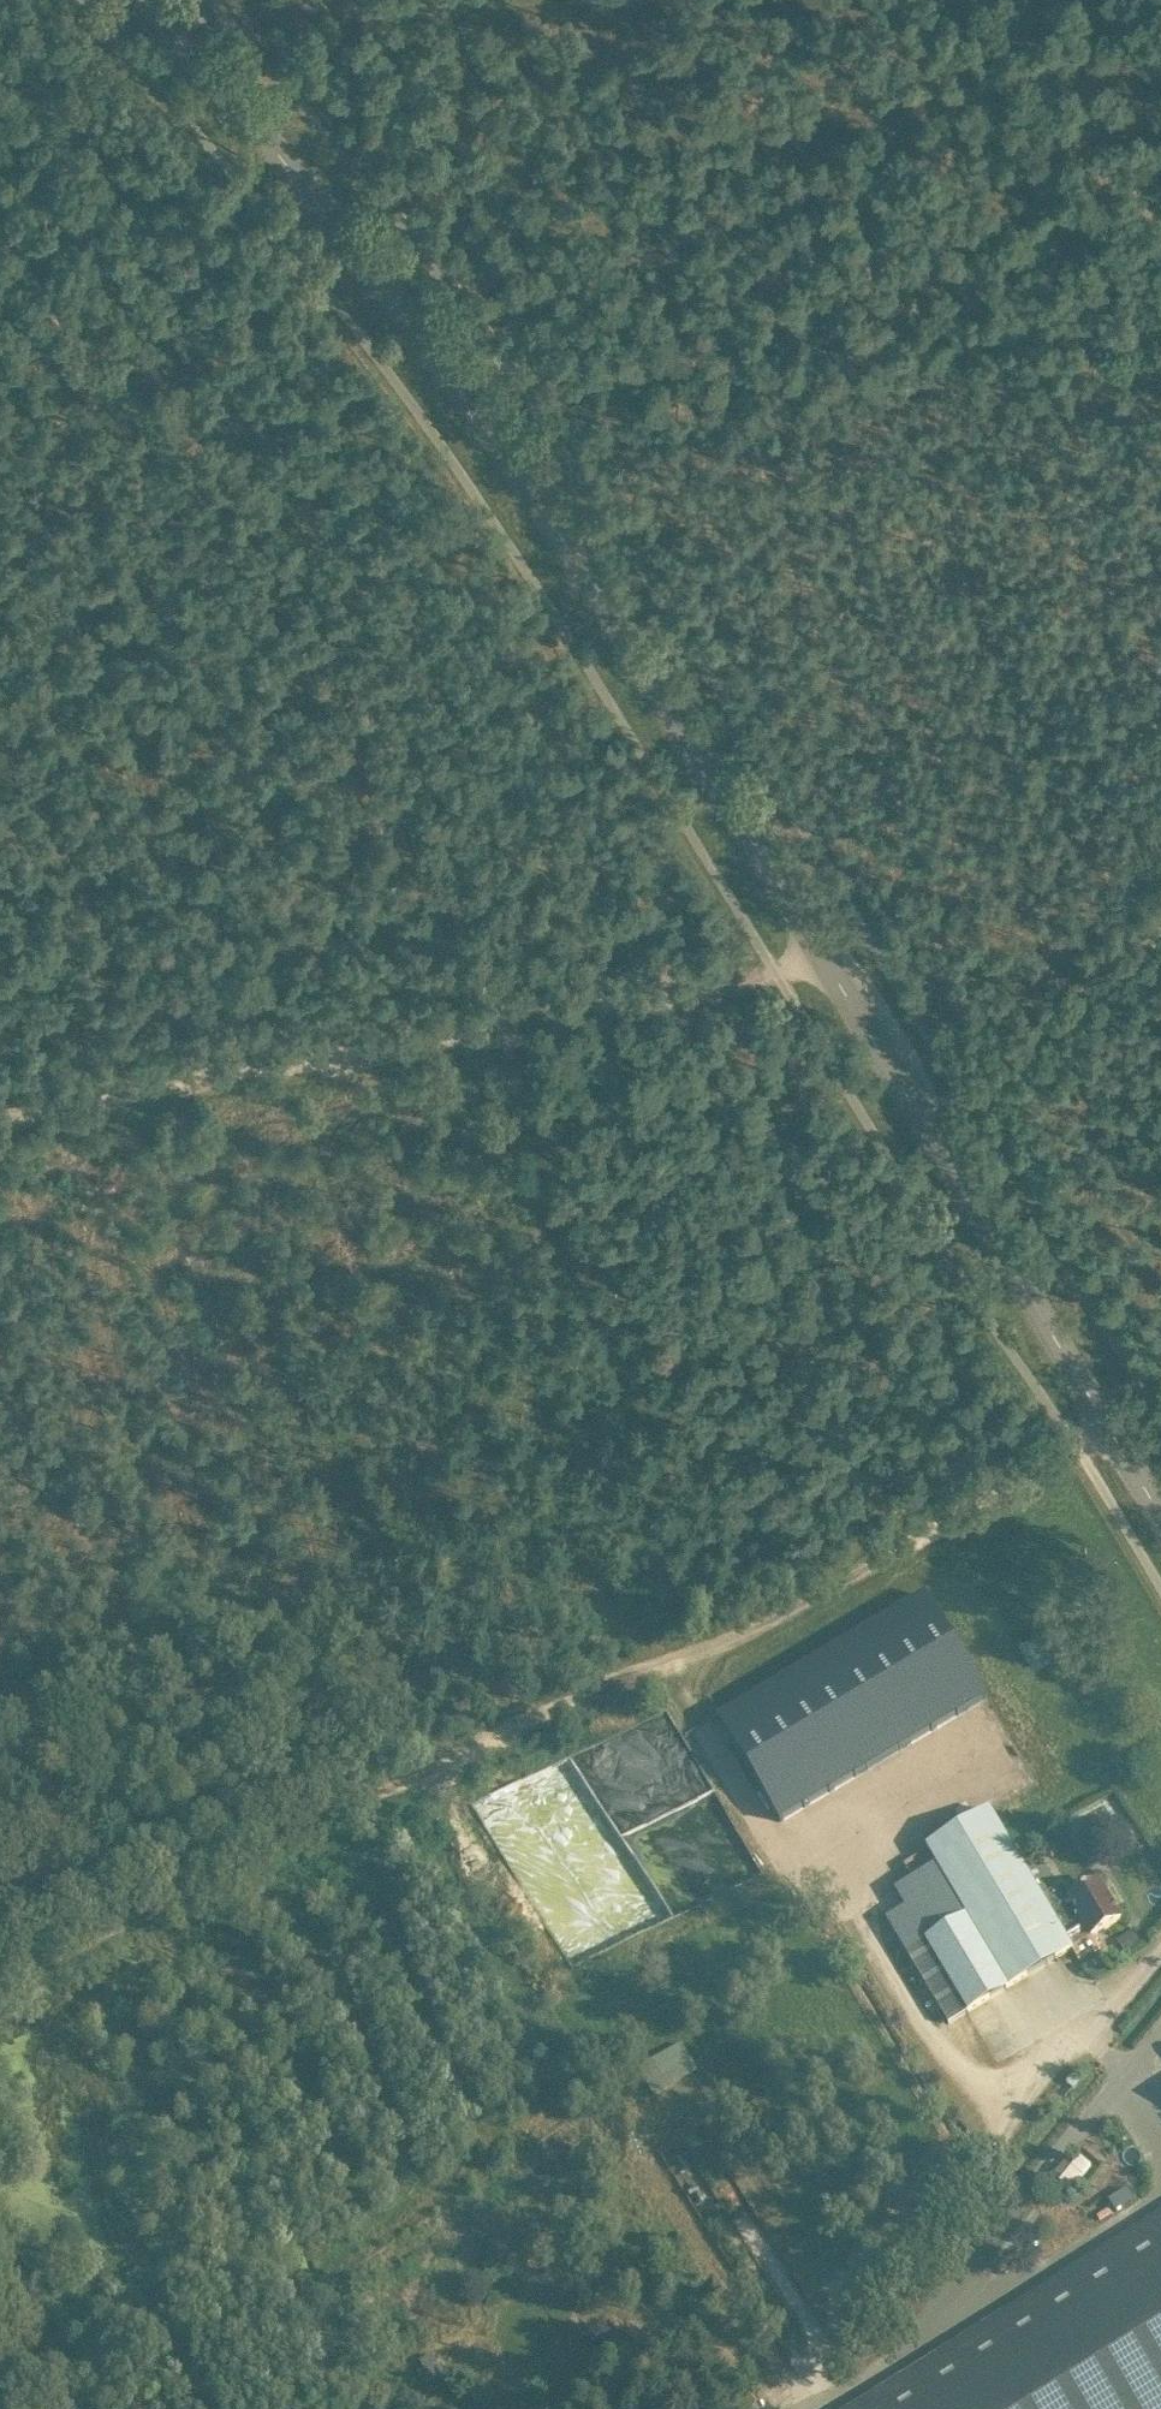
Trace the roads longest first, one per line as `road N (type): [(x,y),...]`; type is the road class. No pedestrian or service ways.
road 1 (secondary): [(1160,1511),(630,636),(437,361),(135,0)]
road 2 (track): [(0,1995),(406,1786),(758,1639),(1082,1449)]
road 3 (track): [(0,1122),(776,972)]
road 4 (track): [(504,0),(147,15)]
road 5 (track): [(1160,904),(926,1120)]

